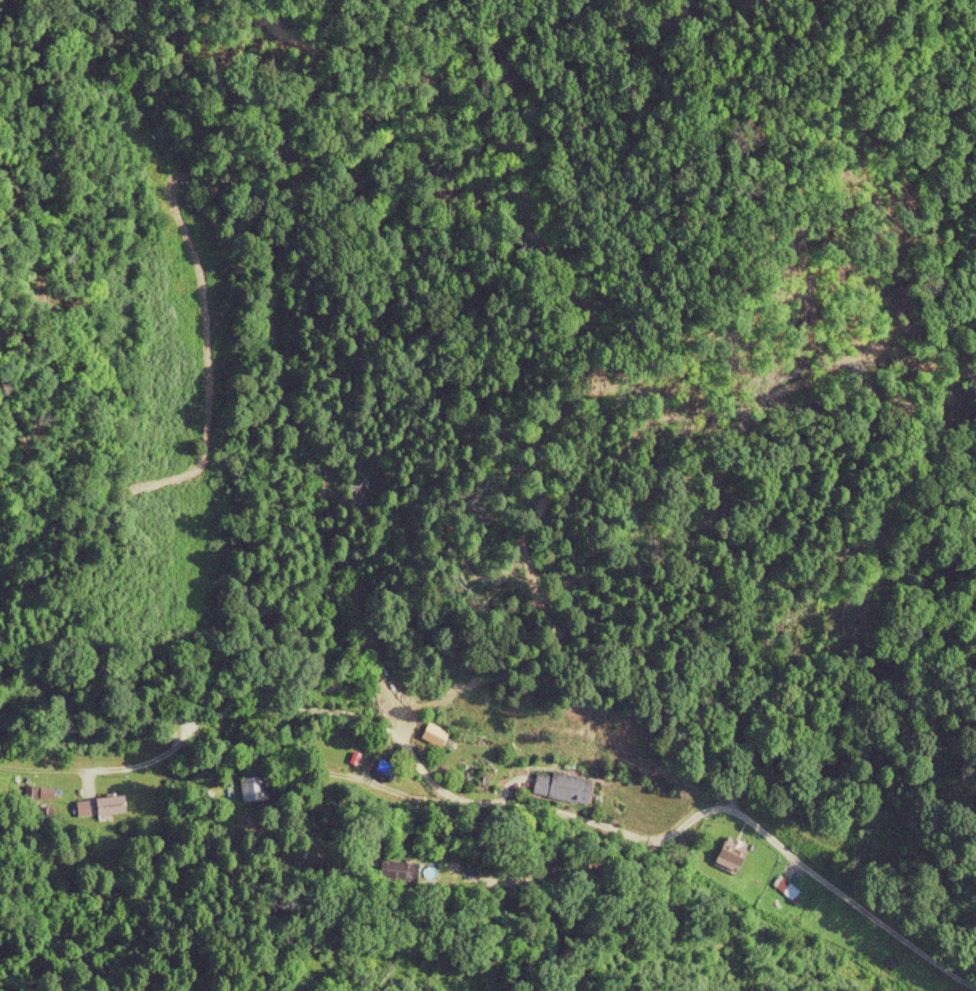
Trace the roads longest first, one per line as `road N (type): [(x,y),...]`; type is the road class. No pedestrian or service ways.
road 1 (tertiary): [(975,990),(740,815),(713,810),(647,840),(453,787),(381,727),(347,716),(191,718),(87,732),(0,724)]

